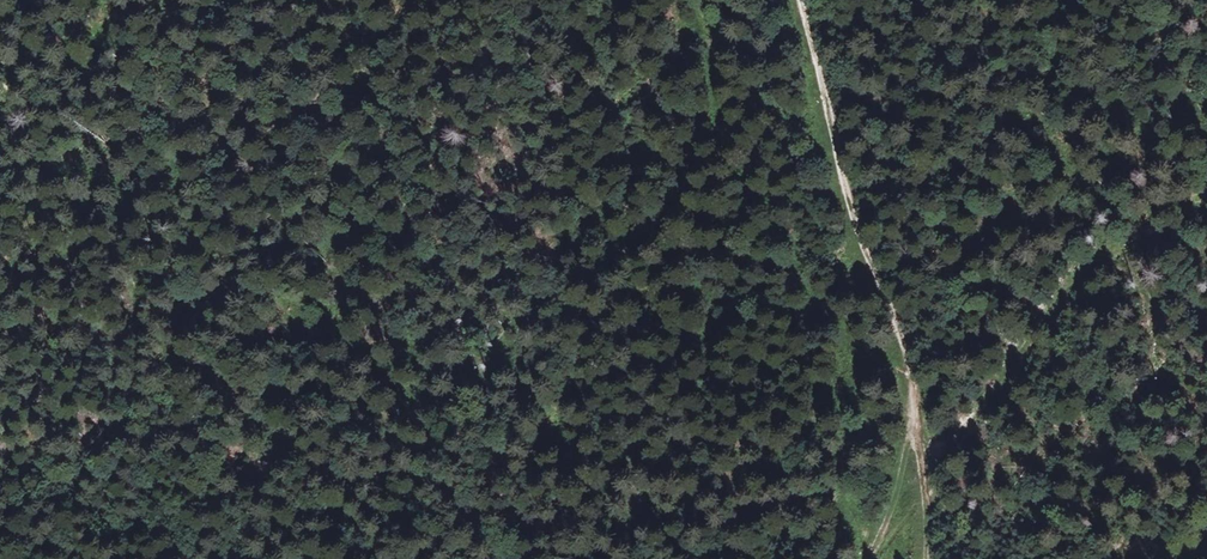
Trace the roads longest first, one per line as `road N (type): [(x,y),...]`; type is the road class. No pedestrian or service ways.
road 1 (track): [(796,0),(859,254),(897,352),(928,558)]
road 2 (track): [(866,558),(914,445)]

